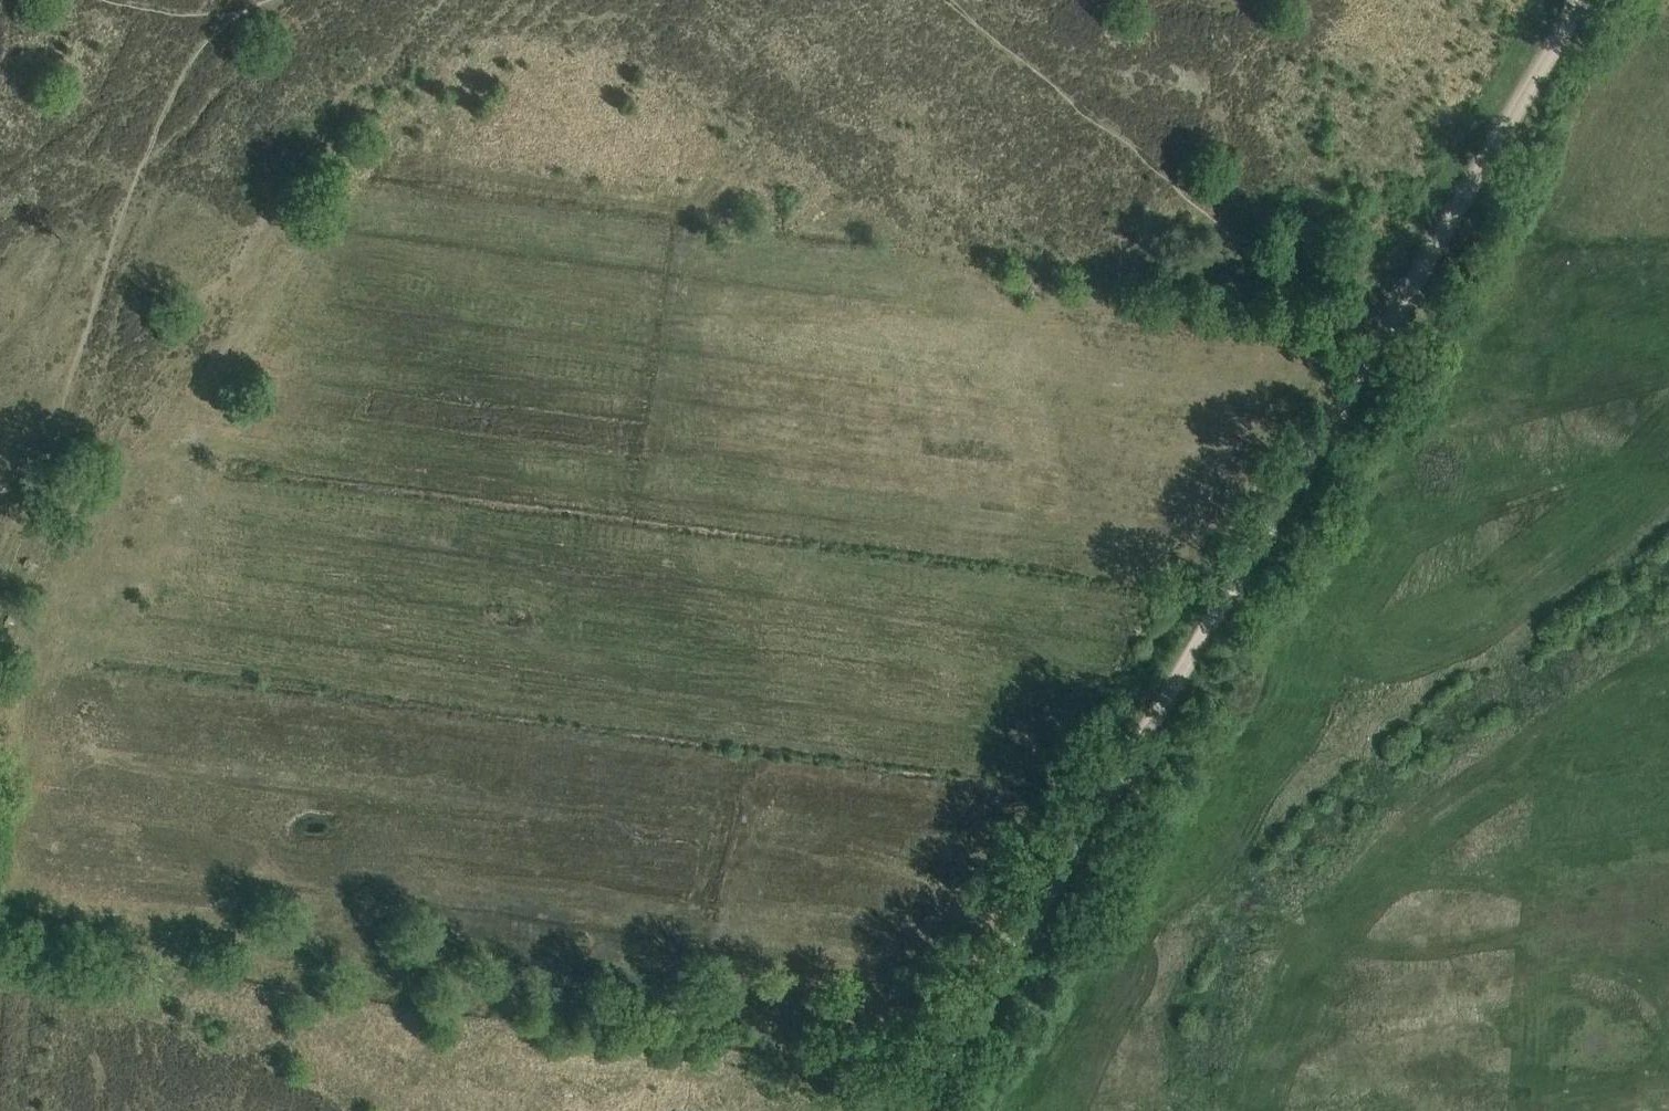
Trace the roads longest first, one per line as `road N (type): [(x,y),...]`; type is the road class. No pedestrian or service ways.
road 1 (track): [(1386,331),(918,1110)]
road 2 (track): [(1581,0),(1386,331)]

